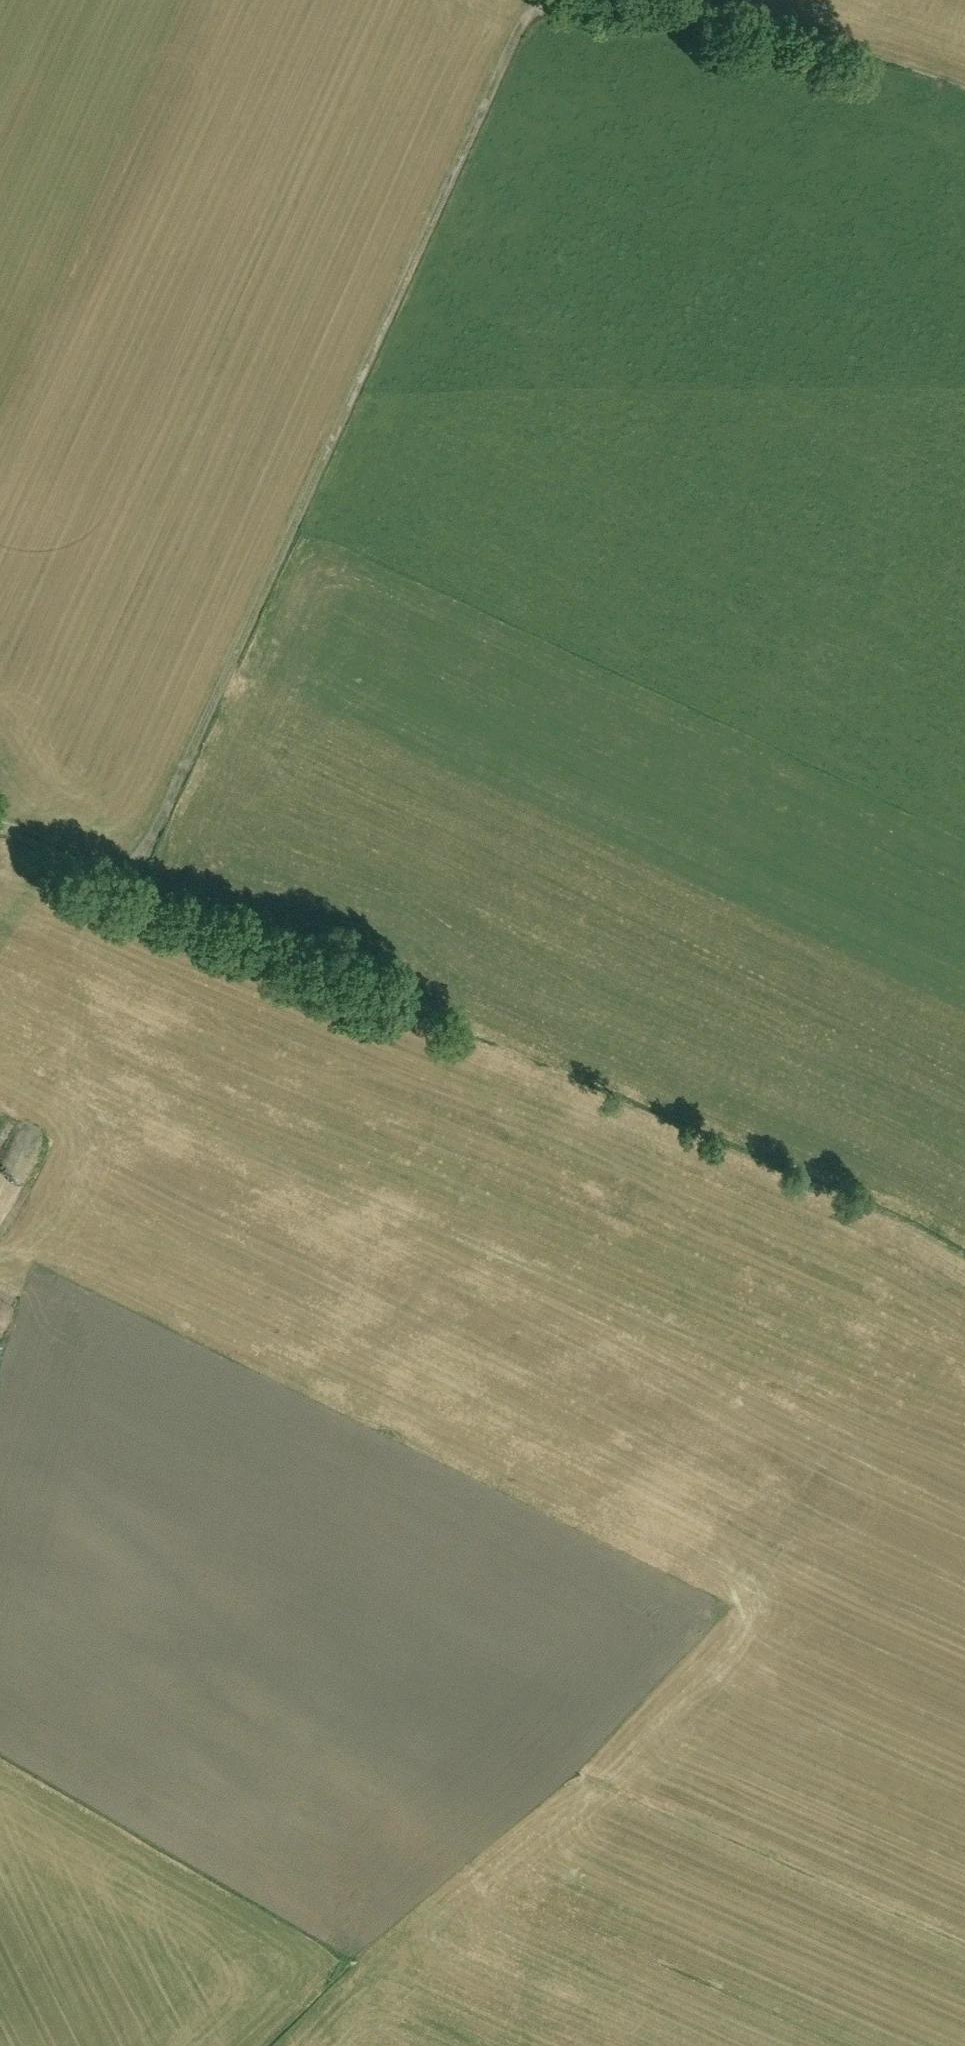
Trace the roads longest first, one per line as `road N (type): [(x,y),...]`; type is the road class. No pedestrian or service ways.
road 1 (track): [(0,825),(120,853),(151,834),(534,0)]

